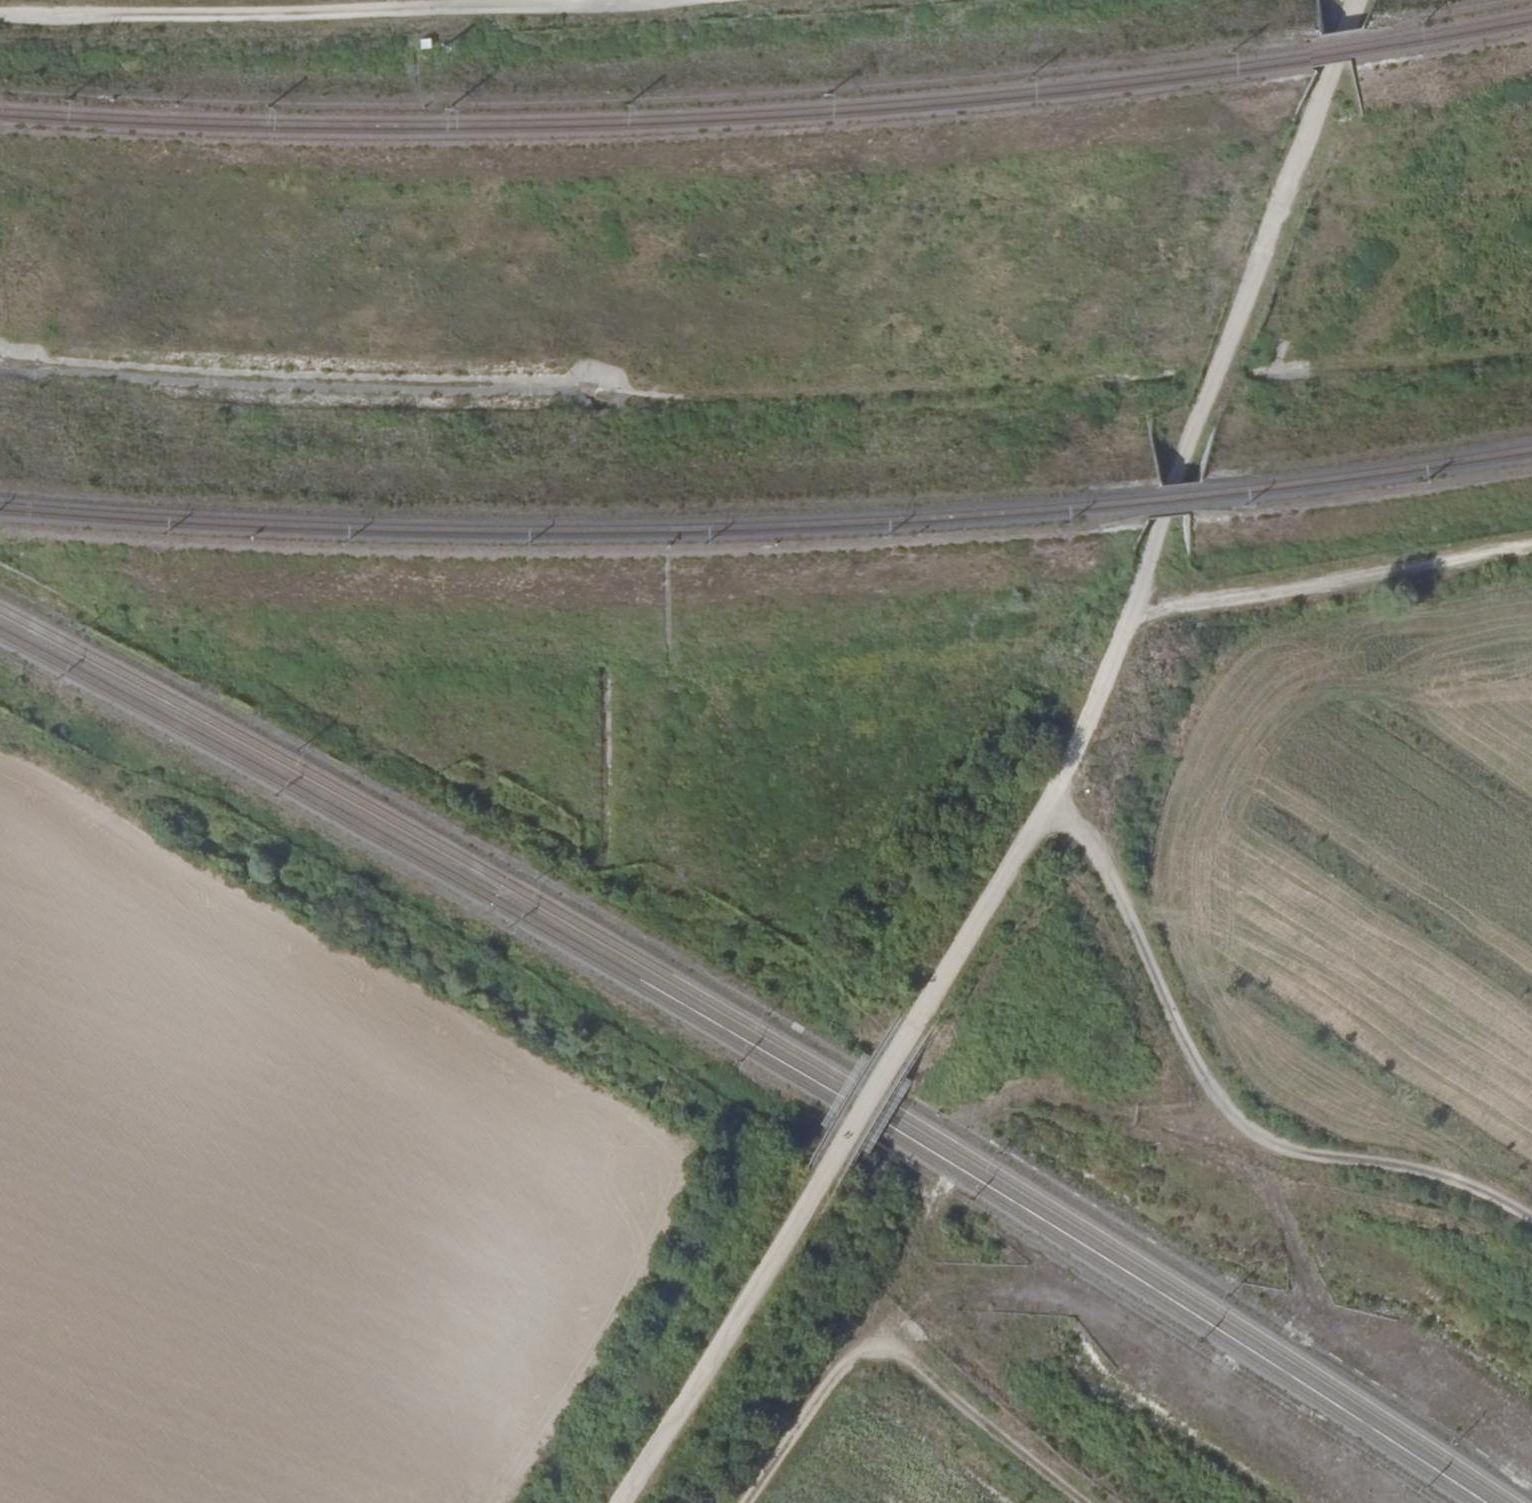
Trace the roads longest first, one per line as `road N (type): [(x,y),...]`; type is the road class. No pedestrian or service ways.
road 1 (primary): [(0,1030),(632,1502)]
road 2 (track): [(0,13),(321,17),(711,0)]
road 3 (track): [(1140,609),(1181,478),(1364,0)]

